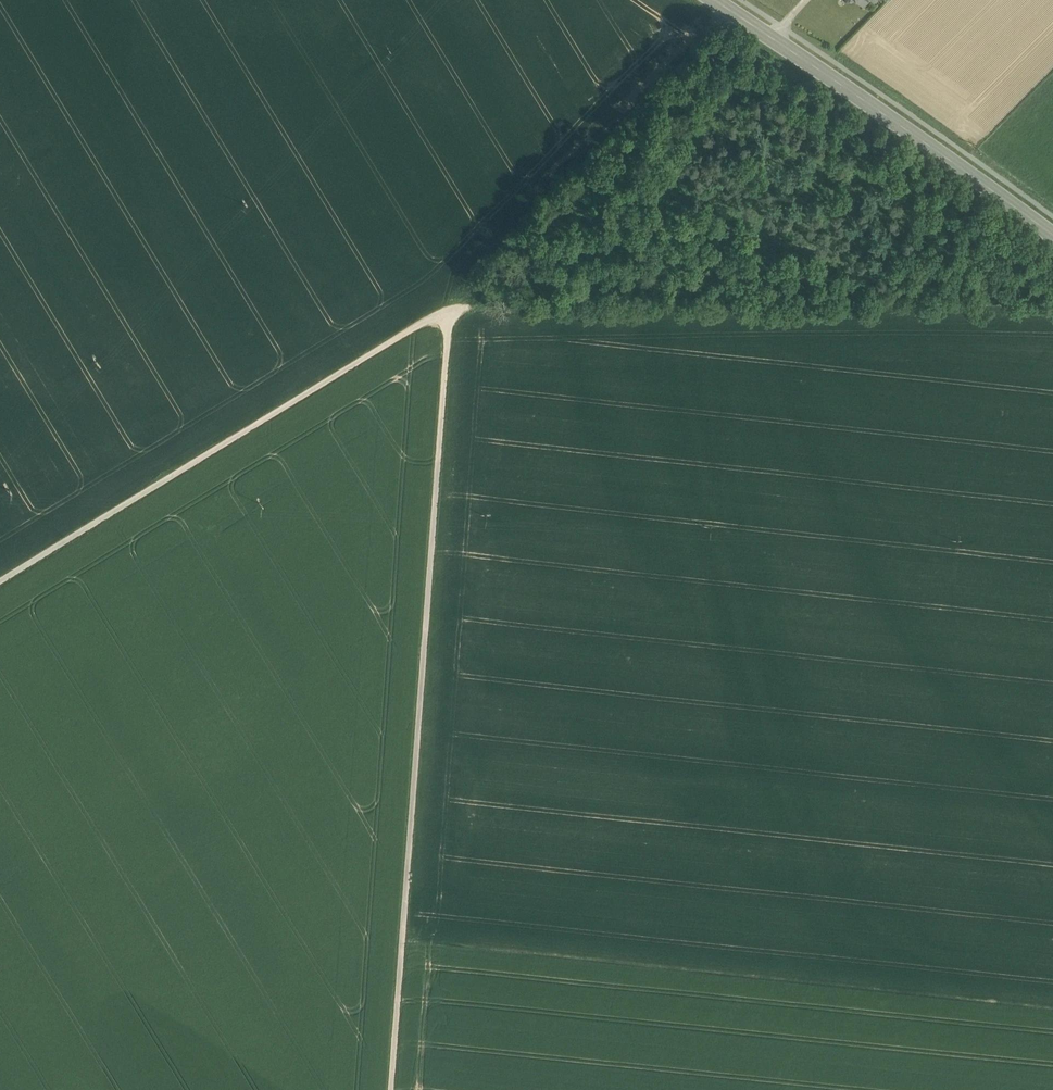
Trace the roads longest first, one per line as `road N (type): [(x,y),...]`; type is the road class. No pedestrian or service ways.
road 1 (track): [(393,1089),(453,310),(0,585)]
road 2 (primary): [(1052,235),(715,0)]

